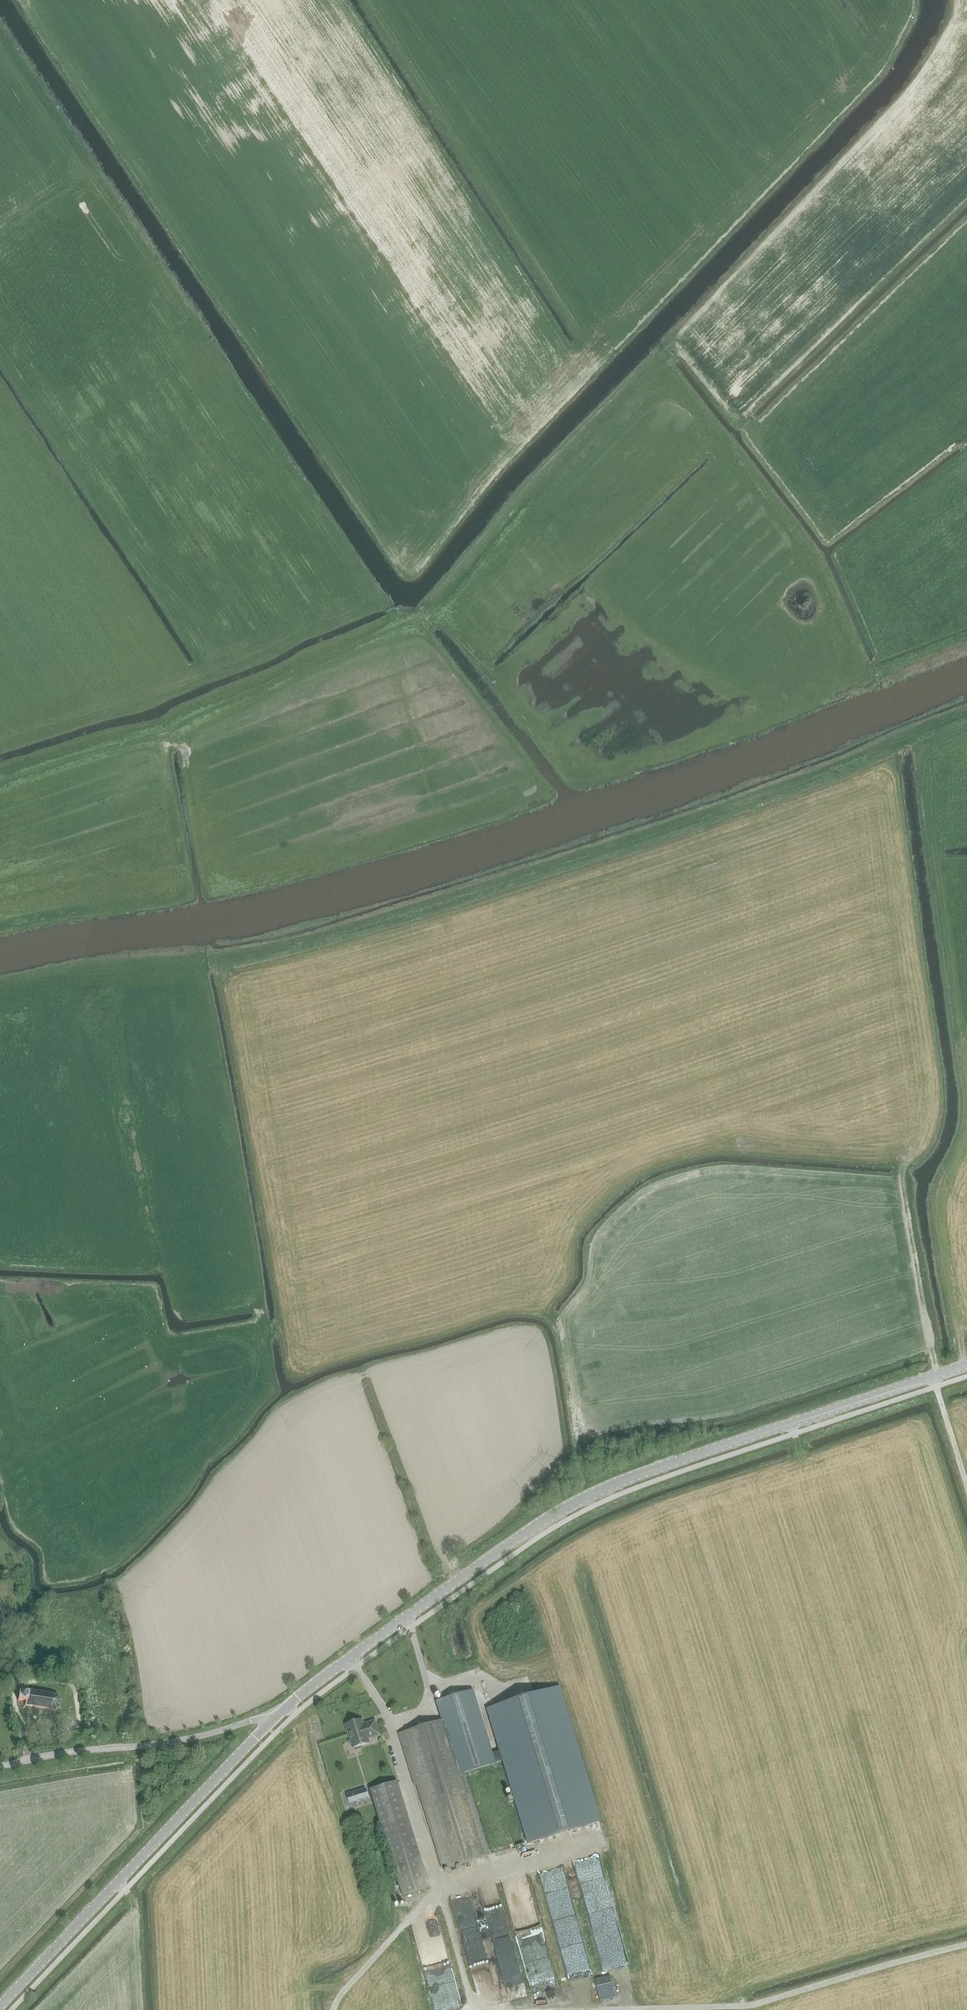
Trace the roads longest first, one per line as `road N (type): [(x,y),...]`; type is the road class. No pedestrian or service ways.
road 1 (tertiary): [(267,1723),(551,1516),(599,1490),(966,1367)]
road 2 (tertiary): [(0,2006),(267,1723)]
road 3 (unclassified): [(0,1766),(267,1723)]
road 4 (track): [(441,1891),(333,2009)]

